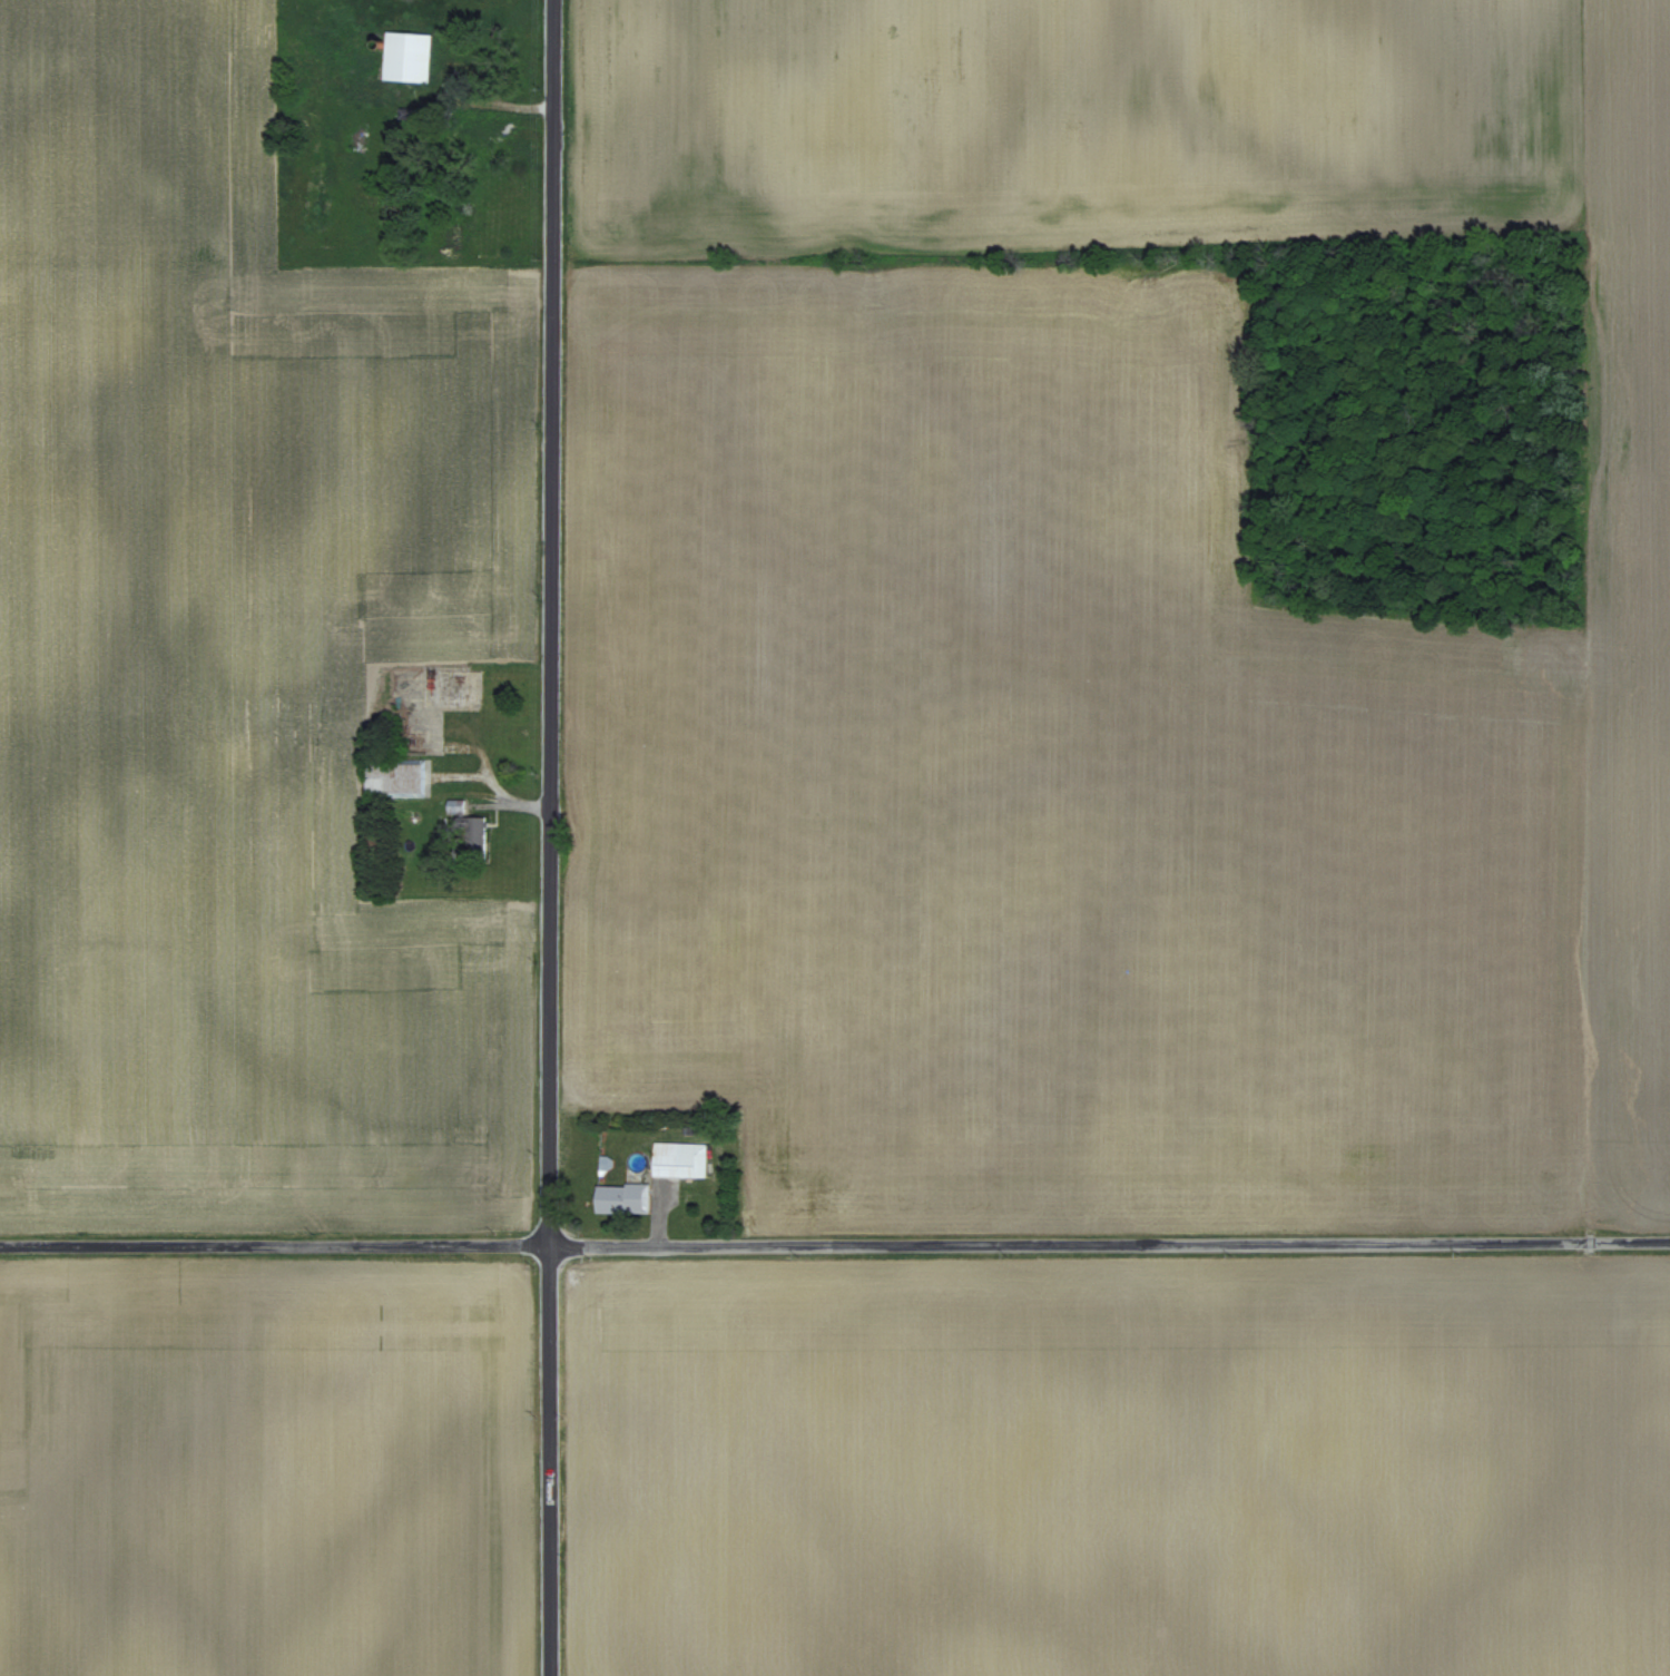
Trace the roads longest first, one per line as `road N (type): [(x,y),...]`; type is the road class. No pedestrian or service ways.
road 1 (residential): [(551,1675),(555,0)]
road 2 (residential): [(0,1251),(1669,1239)]

